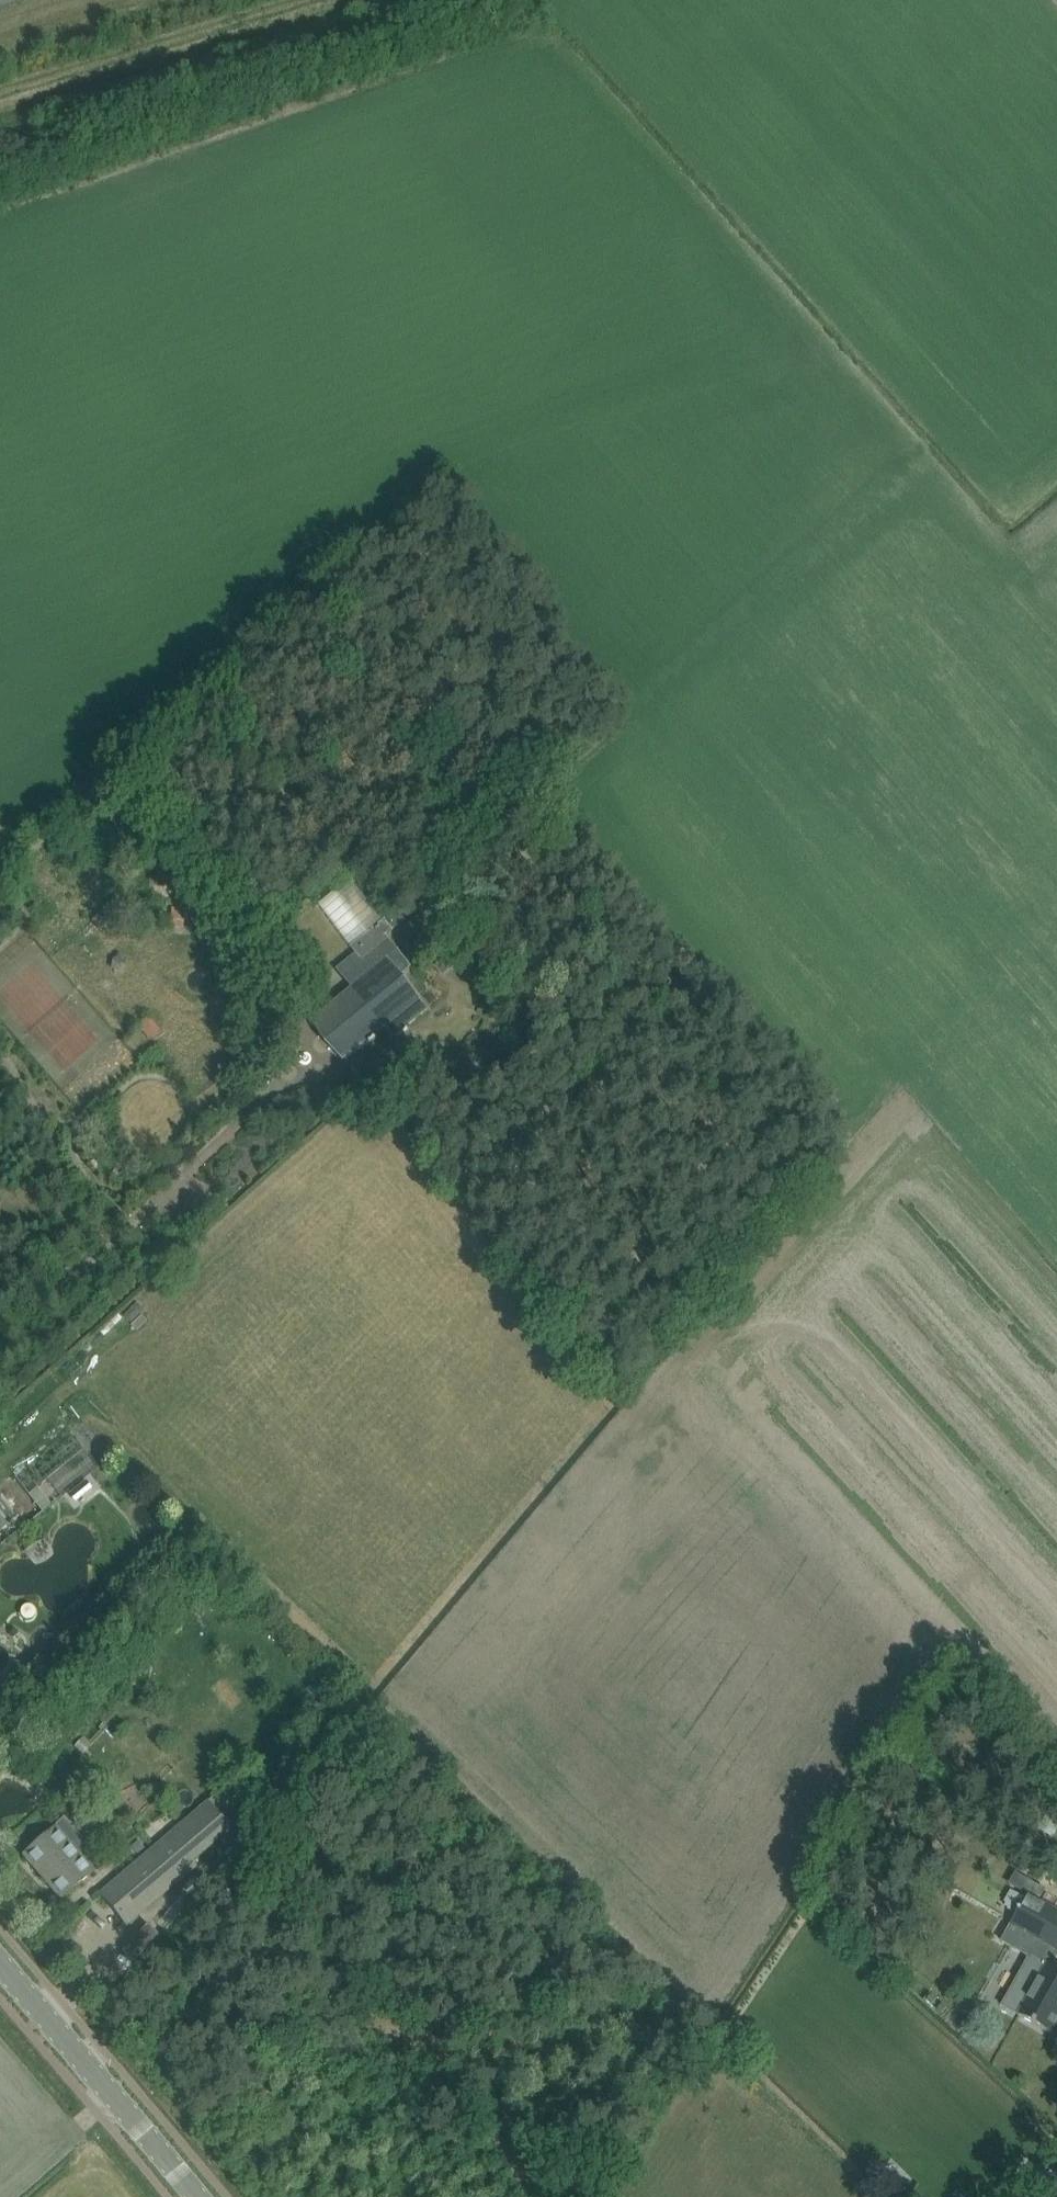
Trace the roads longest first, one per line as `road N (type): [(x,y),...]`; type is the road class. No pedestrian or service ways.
road 1 (unclassified): [(187,2196),(0,1963)]

